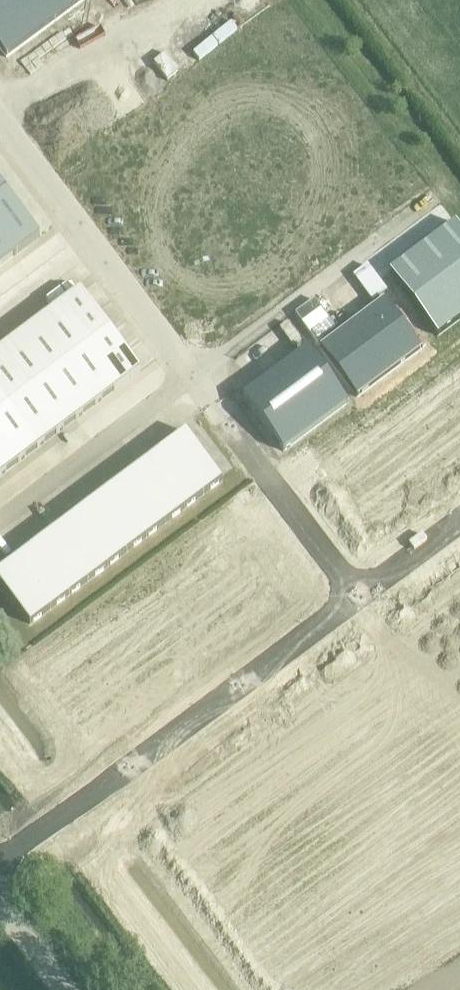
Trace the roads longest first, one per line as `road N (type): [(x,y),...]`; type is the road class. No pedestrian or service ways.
road 1 (unclassified): [(0,866),(358,593)]
road 2 (unclassified): [(0,118),(190,376)]
road 3 (unclassified): [(190,376),(434,198)]
road 4 (unclassified): [(190,376),(358,593)]
road 5 (unclassified): [(0,519),(190,376)]
road 6 (unclassified): [(358,593),(459,519)]

